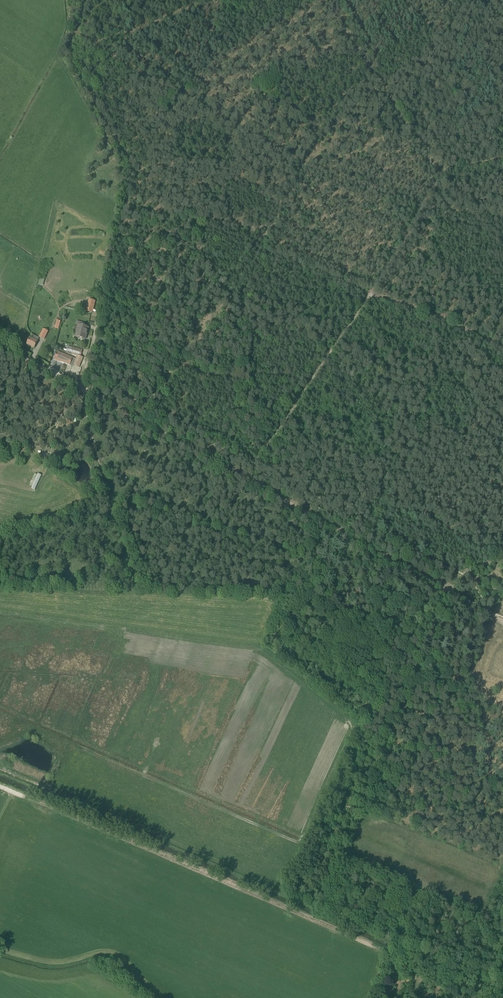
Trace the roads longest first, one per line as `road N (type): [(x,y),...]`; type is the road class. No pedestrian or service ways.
road 1 (unclassified): [(396,952),(0,785)]
road 2 (track): [(242,477),(445,589)]
road 3 (track): [(110,405),(242,477)]
road 4 (unclassified): [(110,405),(0,344)]

